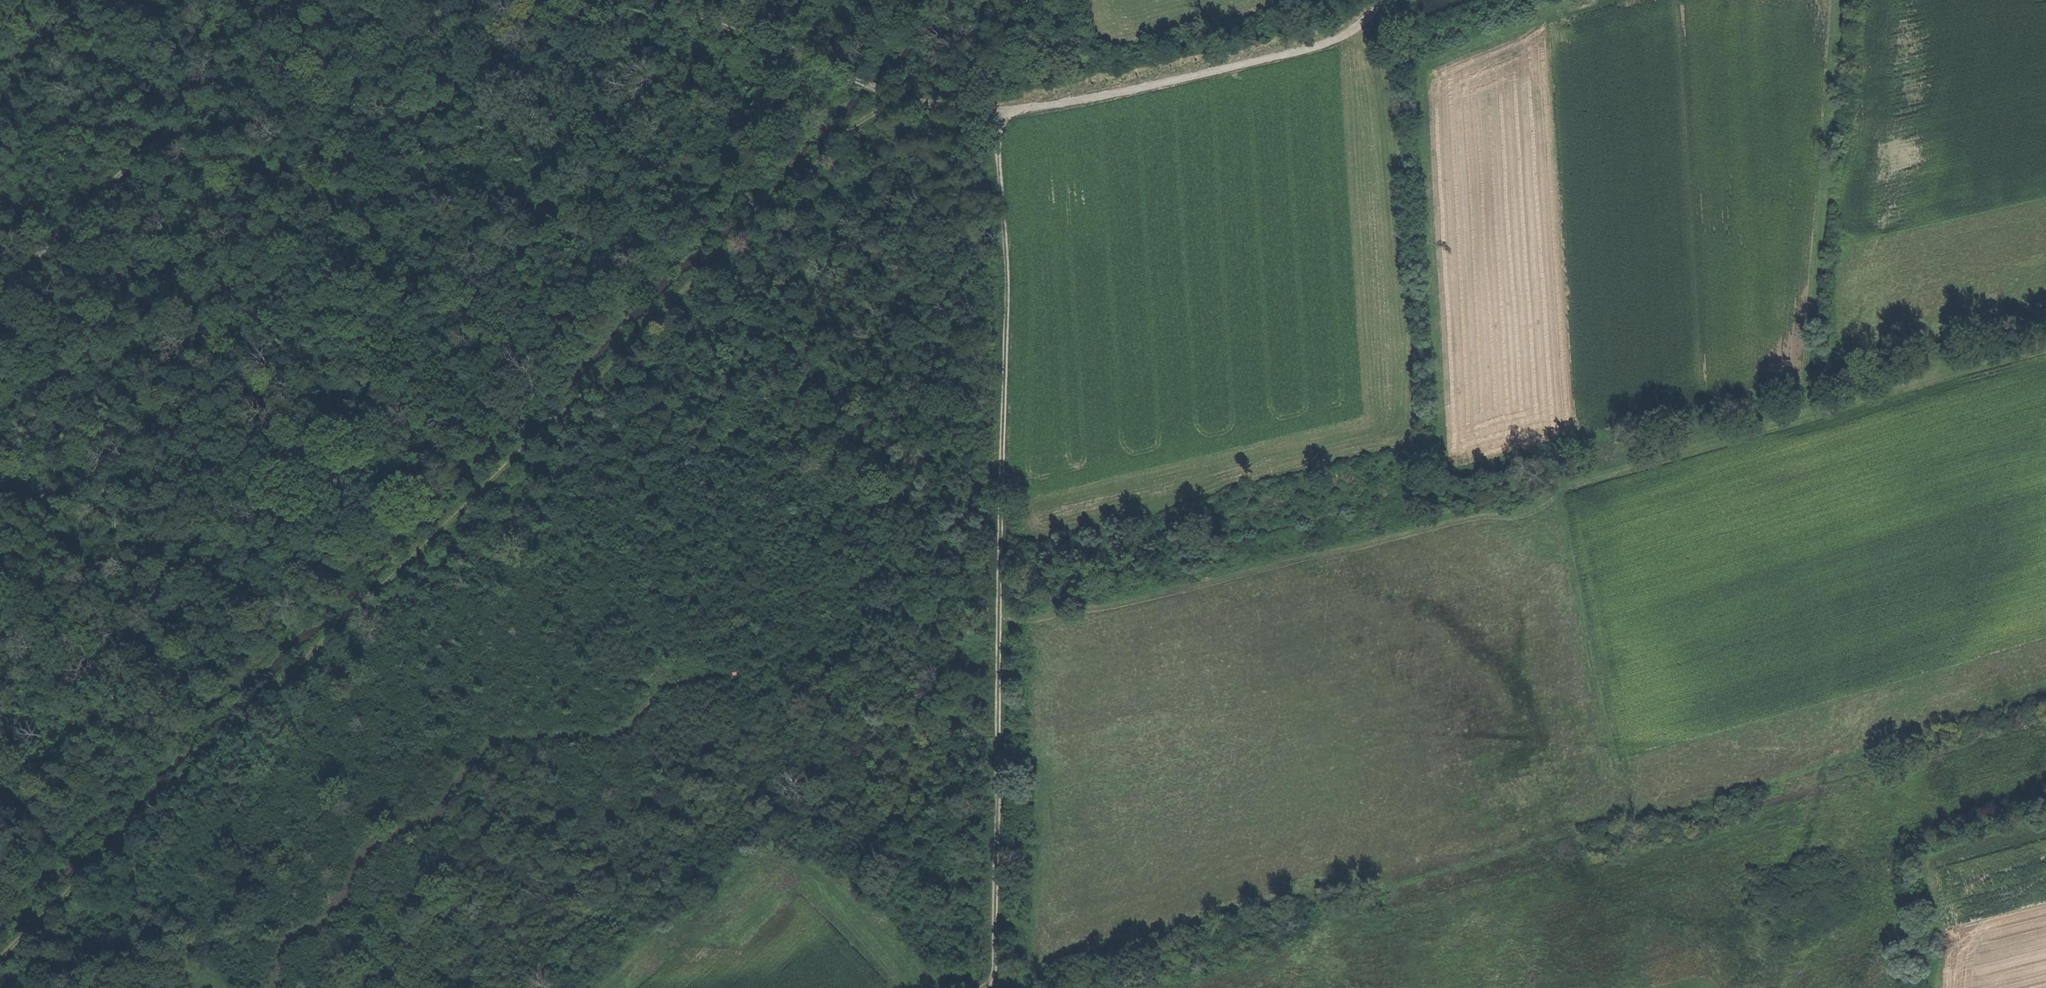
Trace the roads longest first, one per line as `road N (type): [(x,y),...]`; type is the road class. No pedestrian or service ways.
road 1 (track): [(1384,0),(1316,47),(1120,92),(1004,115),(891,104),(861,120),(0,958)]
road 2 (track): [(977,987),(994,978),(1008,294),(1004,115)]
road 3 (track): [(891,104),(853,79),(759,43),(552,11),(527,0)]
road 4 (track): [(301,0),(108,181)]

